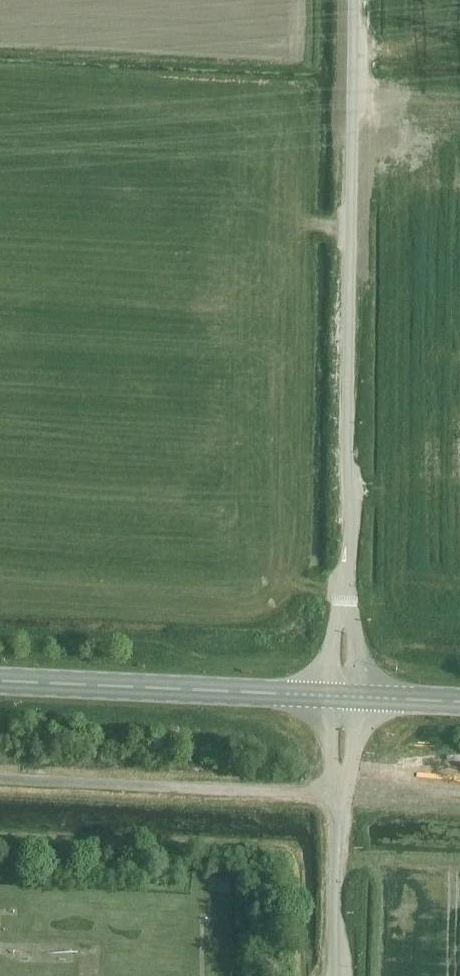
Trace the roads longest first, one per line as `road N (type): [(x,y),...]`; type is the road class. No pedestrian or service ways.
road 1 (unclassified): [(345,696),(355,0)]
road 2 (primary): [(345,696),(0,680)]
road 3 (unclassified): [(343,797),(0,784)]
road 4 (unclassified): [(340,975),(343,797)]

